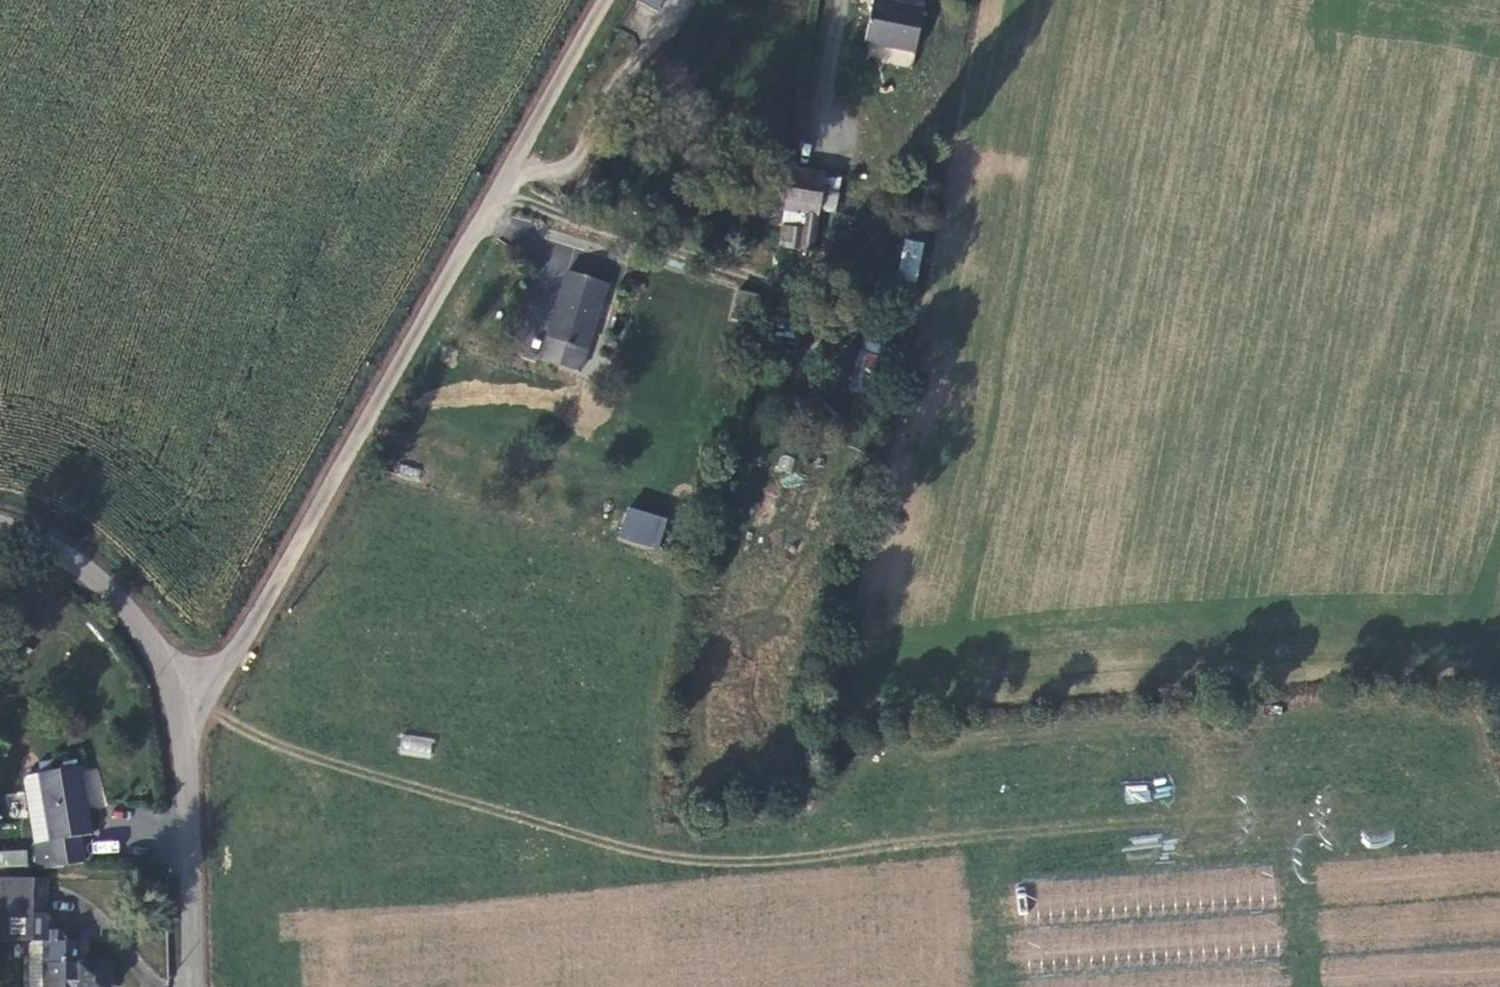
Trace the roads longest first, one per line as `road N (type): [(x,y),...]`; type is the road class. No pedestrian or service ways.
road 1 (unclassified): [(176,699),(242,641),(607,0)]
road 2 (unclassified): [(176,699),(189,824),(191,986)]
road 3 (unclassified): [(0,525),(93,575),(142,629),(176,699)]

